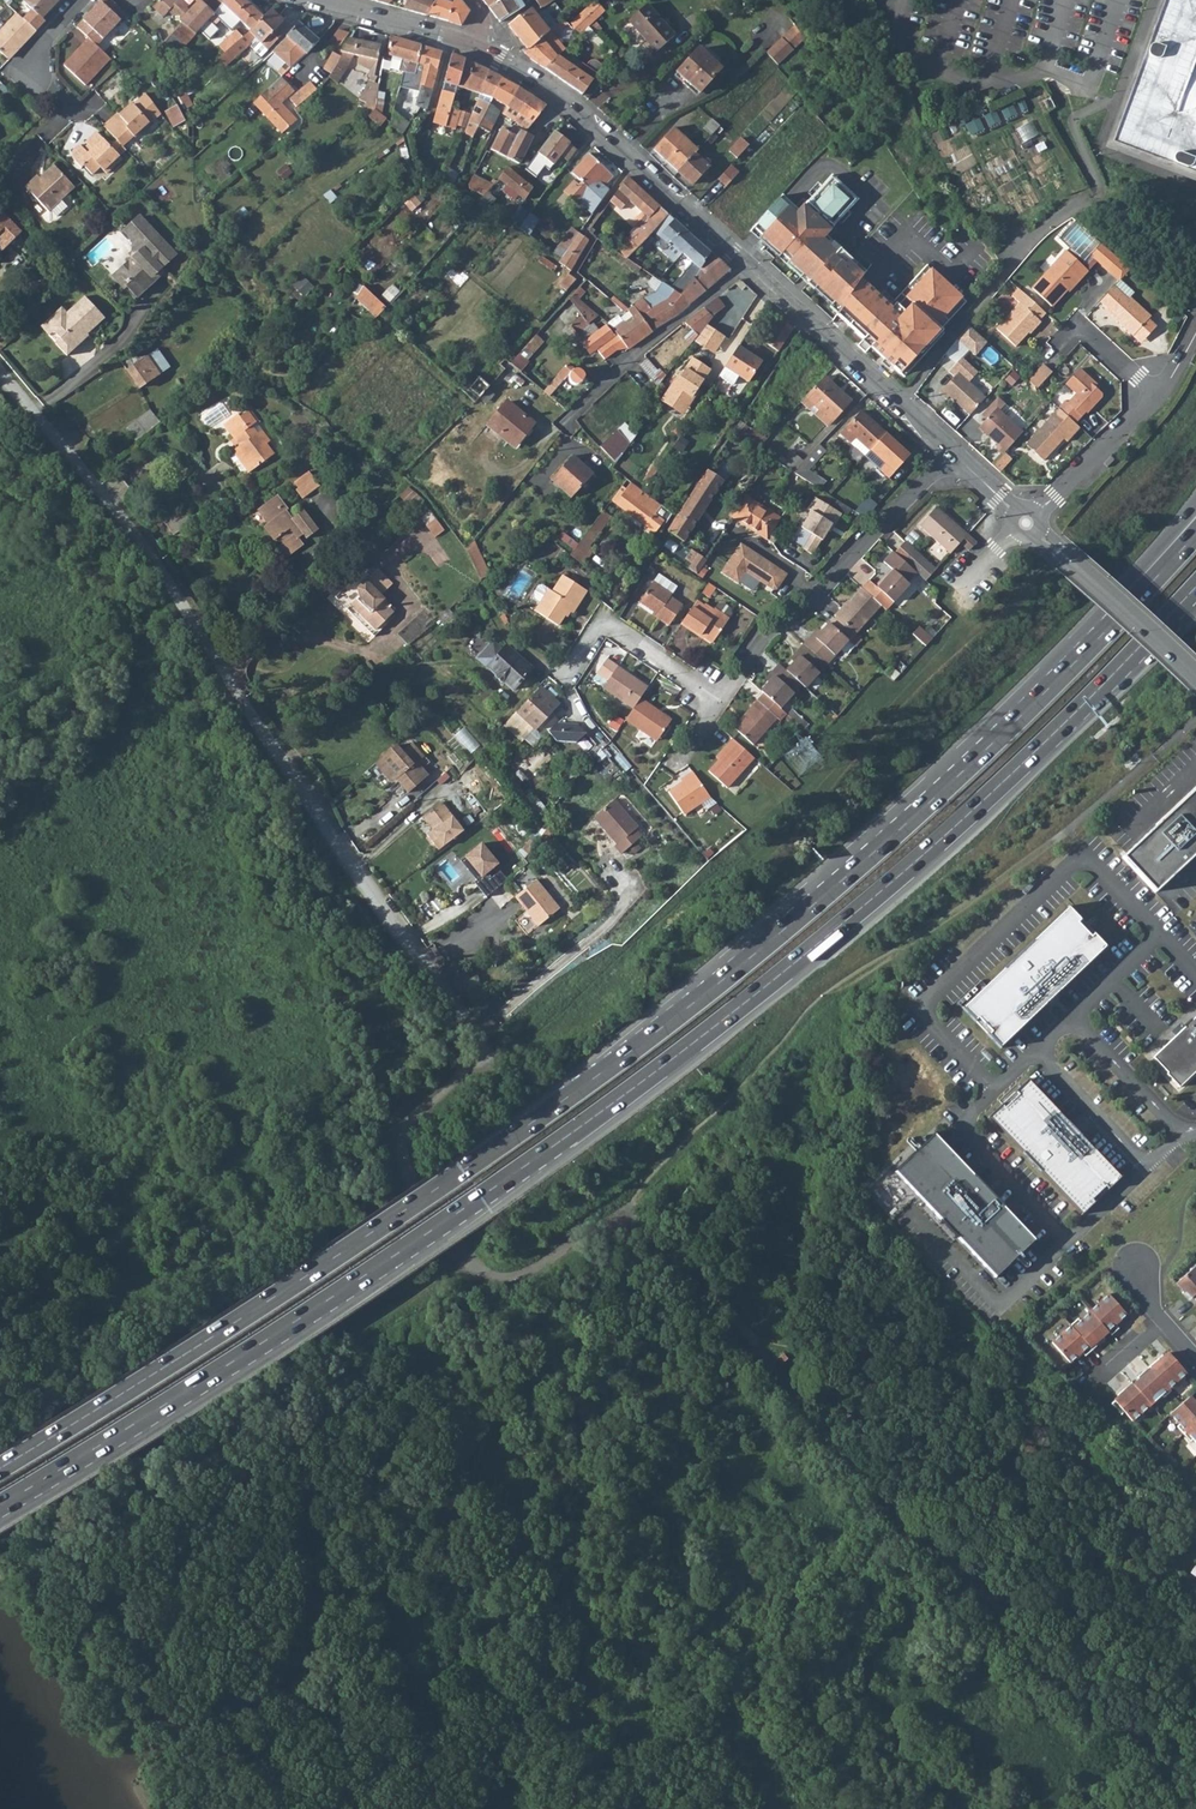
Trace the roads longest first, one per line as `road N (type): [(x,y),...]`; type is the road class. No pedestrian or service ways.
road 1 (trunk): [(0,1505),(482,1197),(750,999),(958,824),(1195,587)]
road 2 (trunk): [(1122,612),(928,804),(661,1029),(372,1233),(0,1469)]
road 3 (track): [(480,1059),(414,1113),(400,1142),(417,1205),(453,1253),(485,1277),(525,1274),(624,1206),(684,1259),(988,1605),(1195,1786)]
road 4 (residential): [(480,1059),(486,1055),(375,901),(162,567),(0,372)]
road 5 (track): [(624,1206),(823,1000),(1034,856),(1195,722)]
road 6 (tertiary): [(954,454),(554,95),(477,48)]
road 7 (residential): [(1182,1133),(1083,1228),(1052,1227),(969,1134),(975,1115),(1072,1019)]
road 8 (residential): [(728,703),(776,631),(954,454)]
road 9 (residential): [(1030,523),(1157,395),(1078,326),(1058,348)]
road 10 (residential): [(728,703),(602,618),(564,671),(591,732)]
road 11 (tertiary): [(1195,677),(1030,523)]
road 12 (residential): [(48,133),(70,111),(35,81),(35,55),(84,0)]
road 13 (tertiary): [(477,48),(320,0)]
road 14 (residential): [(1072,1019),(1182,1133)]
road 15 (trunk): [(1195,509),(1125,588),(1122,612)]

